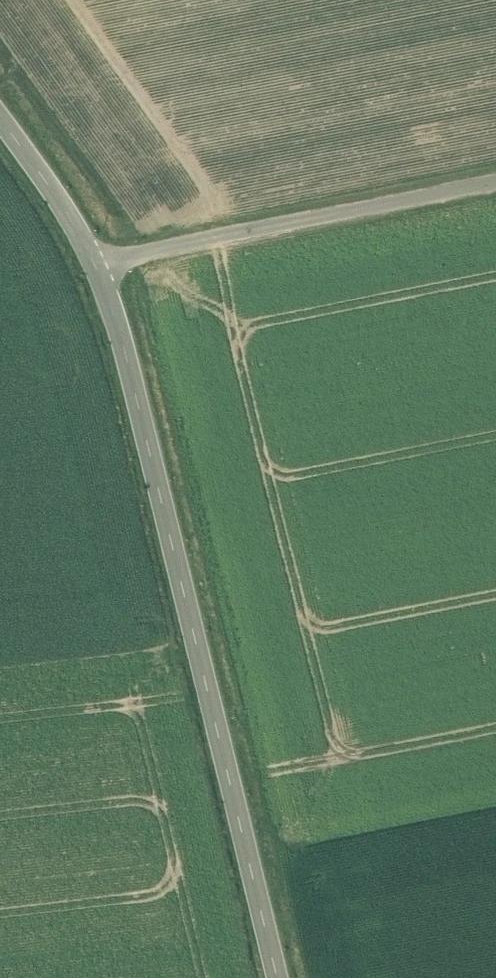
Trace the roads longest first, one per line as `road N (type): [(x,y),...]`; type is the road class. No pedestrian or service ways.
road 1 (secondary): [(96,267),(124,347),(276,977)]
road 2 (unclassified): [(495,182),(96,267)]
road 3 (secondary): [(0,119),(96,267)]

